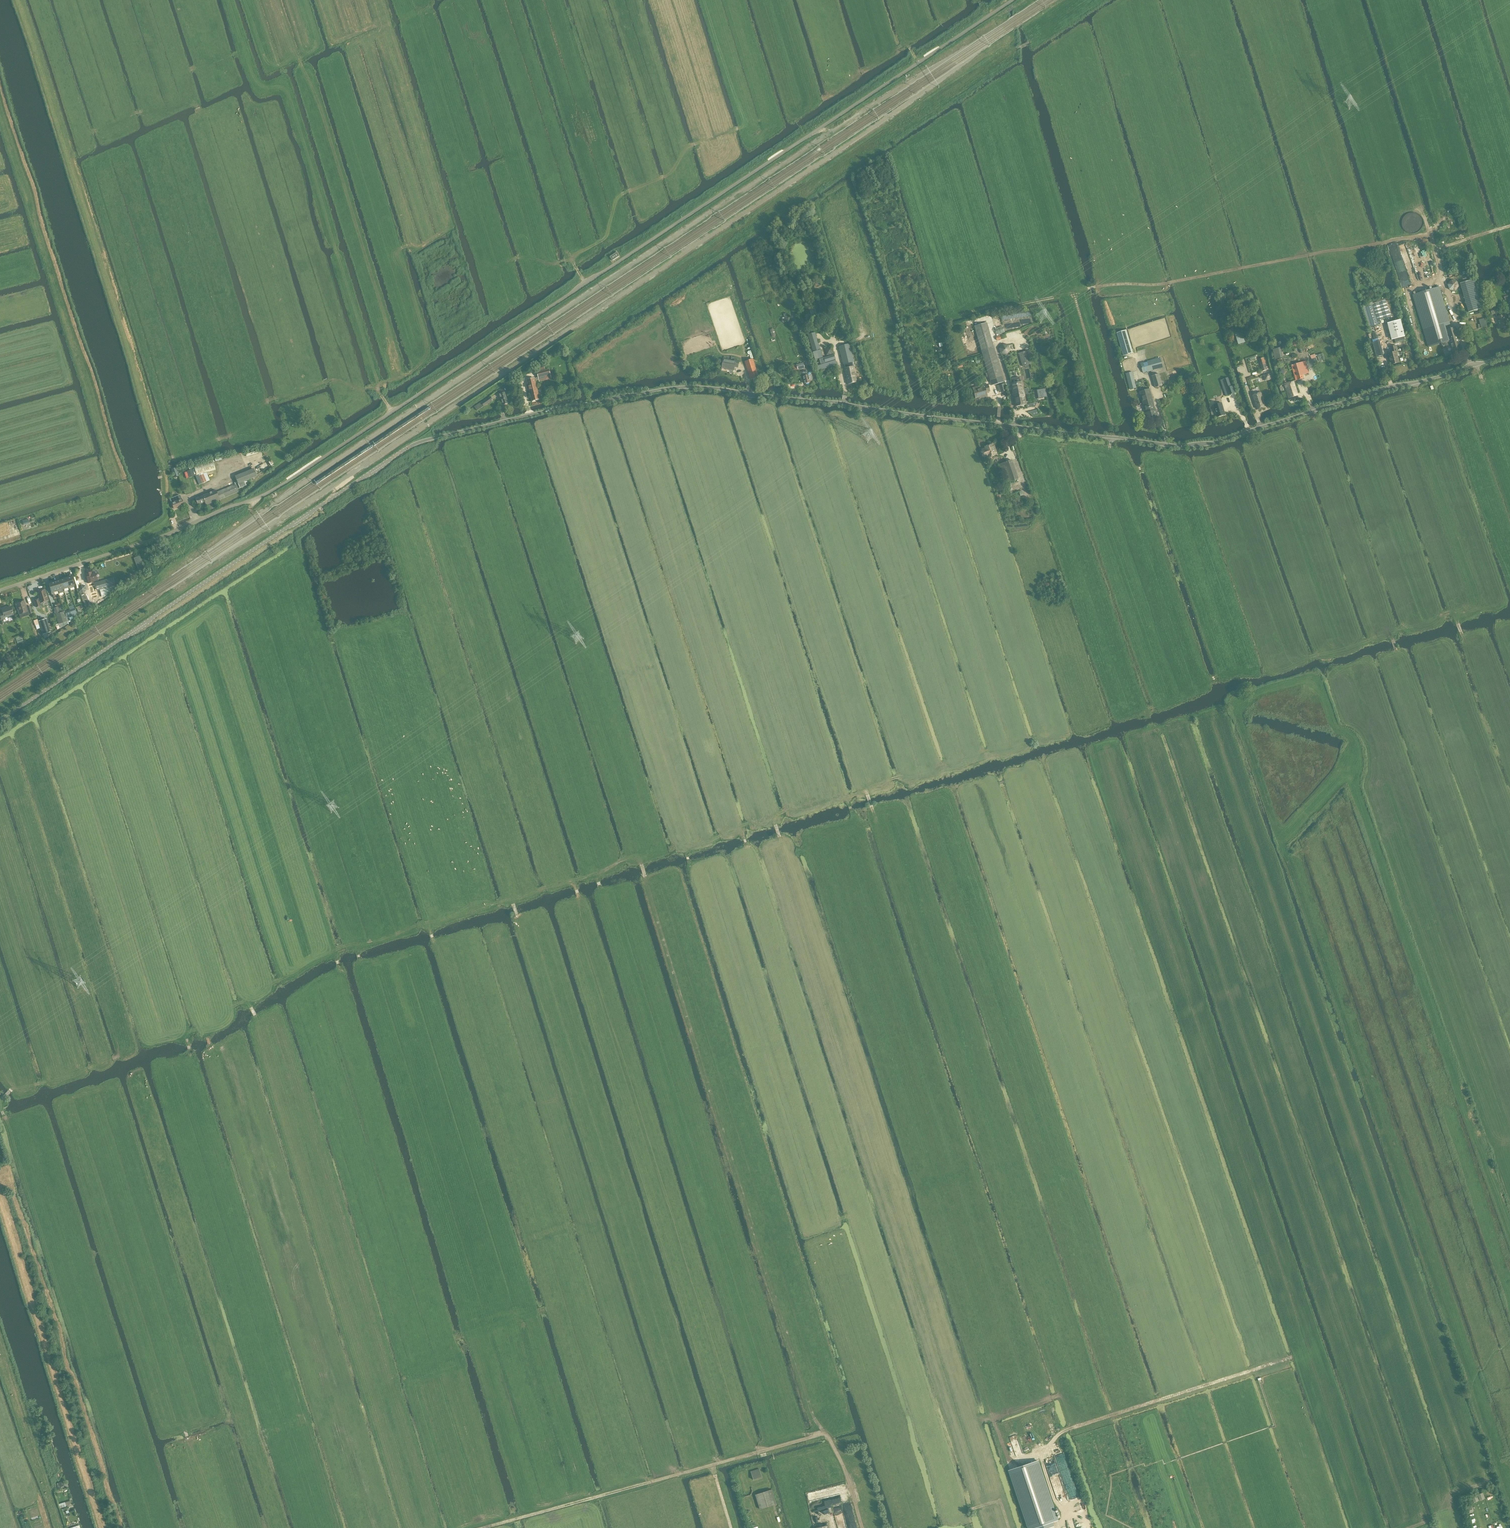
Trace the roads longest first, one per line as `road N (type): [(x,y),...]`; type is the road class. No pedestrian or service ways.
road 1 (unclassified): [(0,720),(411,446),(504,421),(704,387),(1181,446),(1509,354)]
road 2 (unclassified): [(0,590),(168,534),(283,484),(1012,0)]
road 3 (track): [(160,462),(236,436),(268,401),(333,381),(377,388),(286,90),(257,84),(229,0)]
road 4 (track): [(1116,438),(1075,297),(1082,290),(1162,284),(1431,234),(1444,285)]
road 5 (track): [(831,1527),(822,1497),(851,1490),(822,1434),(648,1483)]
road 6 (track): [(573,260),(605,238),(620,194),(666,176),(687,147),(743,127),(737,102)]

